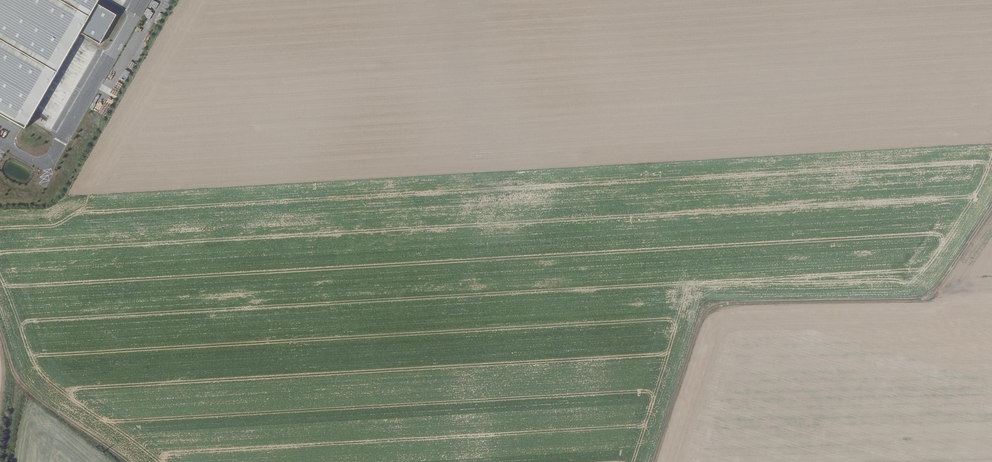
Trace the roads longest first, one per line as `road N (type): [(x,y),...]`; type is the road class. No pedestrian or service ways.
road 1 (track): [(653,461),(702,311),(923,299),(950,273),(991,208)]
road 2 (track): [(117,461),(17,387)]

